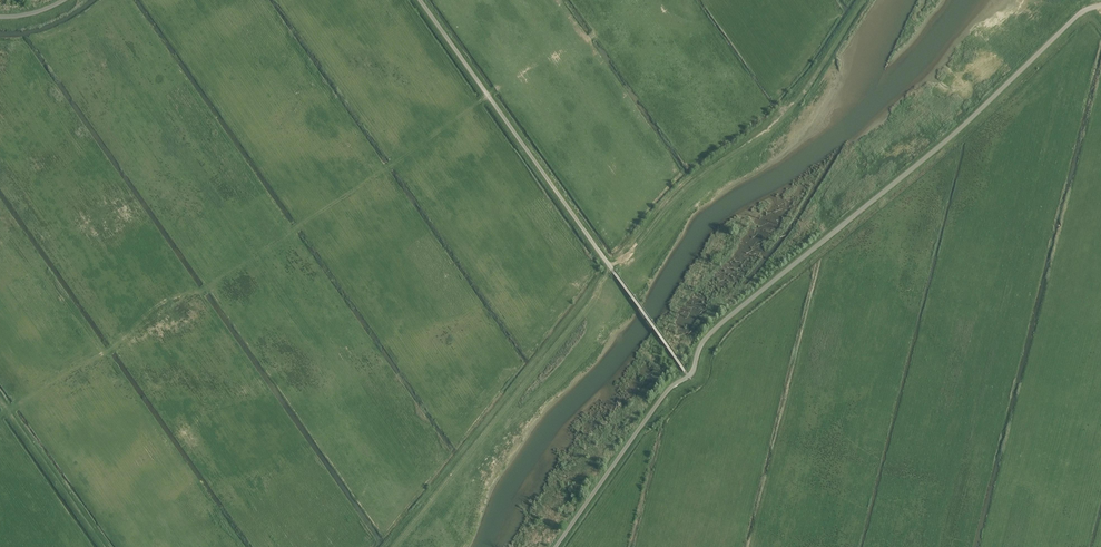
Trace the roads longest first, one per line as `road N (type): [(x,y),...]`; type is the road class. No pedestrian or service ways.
road 1 (unclassified): [(1100,5),(1056,29),(961,128),(711,333),(689,376)]
road 2 (track): [(864,0),(788,115),(685,189),(612,269)]
road 3 (unclassified): [(612,269),(420,0)]
road 4 (unclassified): [(558,546),(667,391),(689,376)]
road 5 (track): [(105,546),(0,400)]

